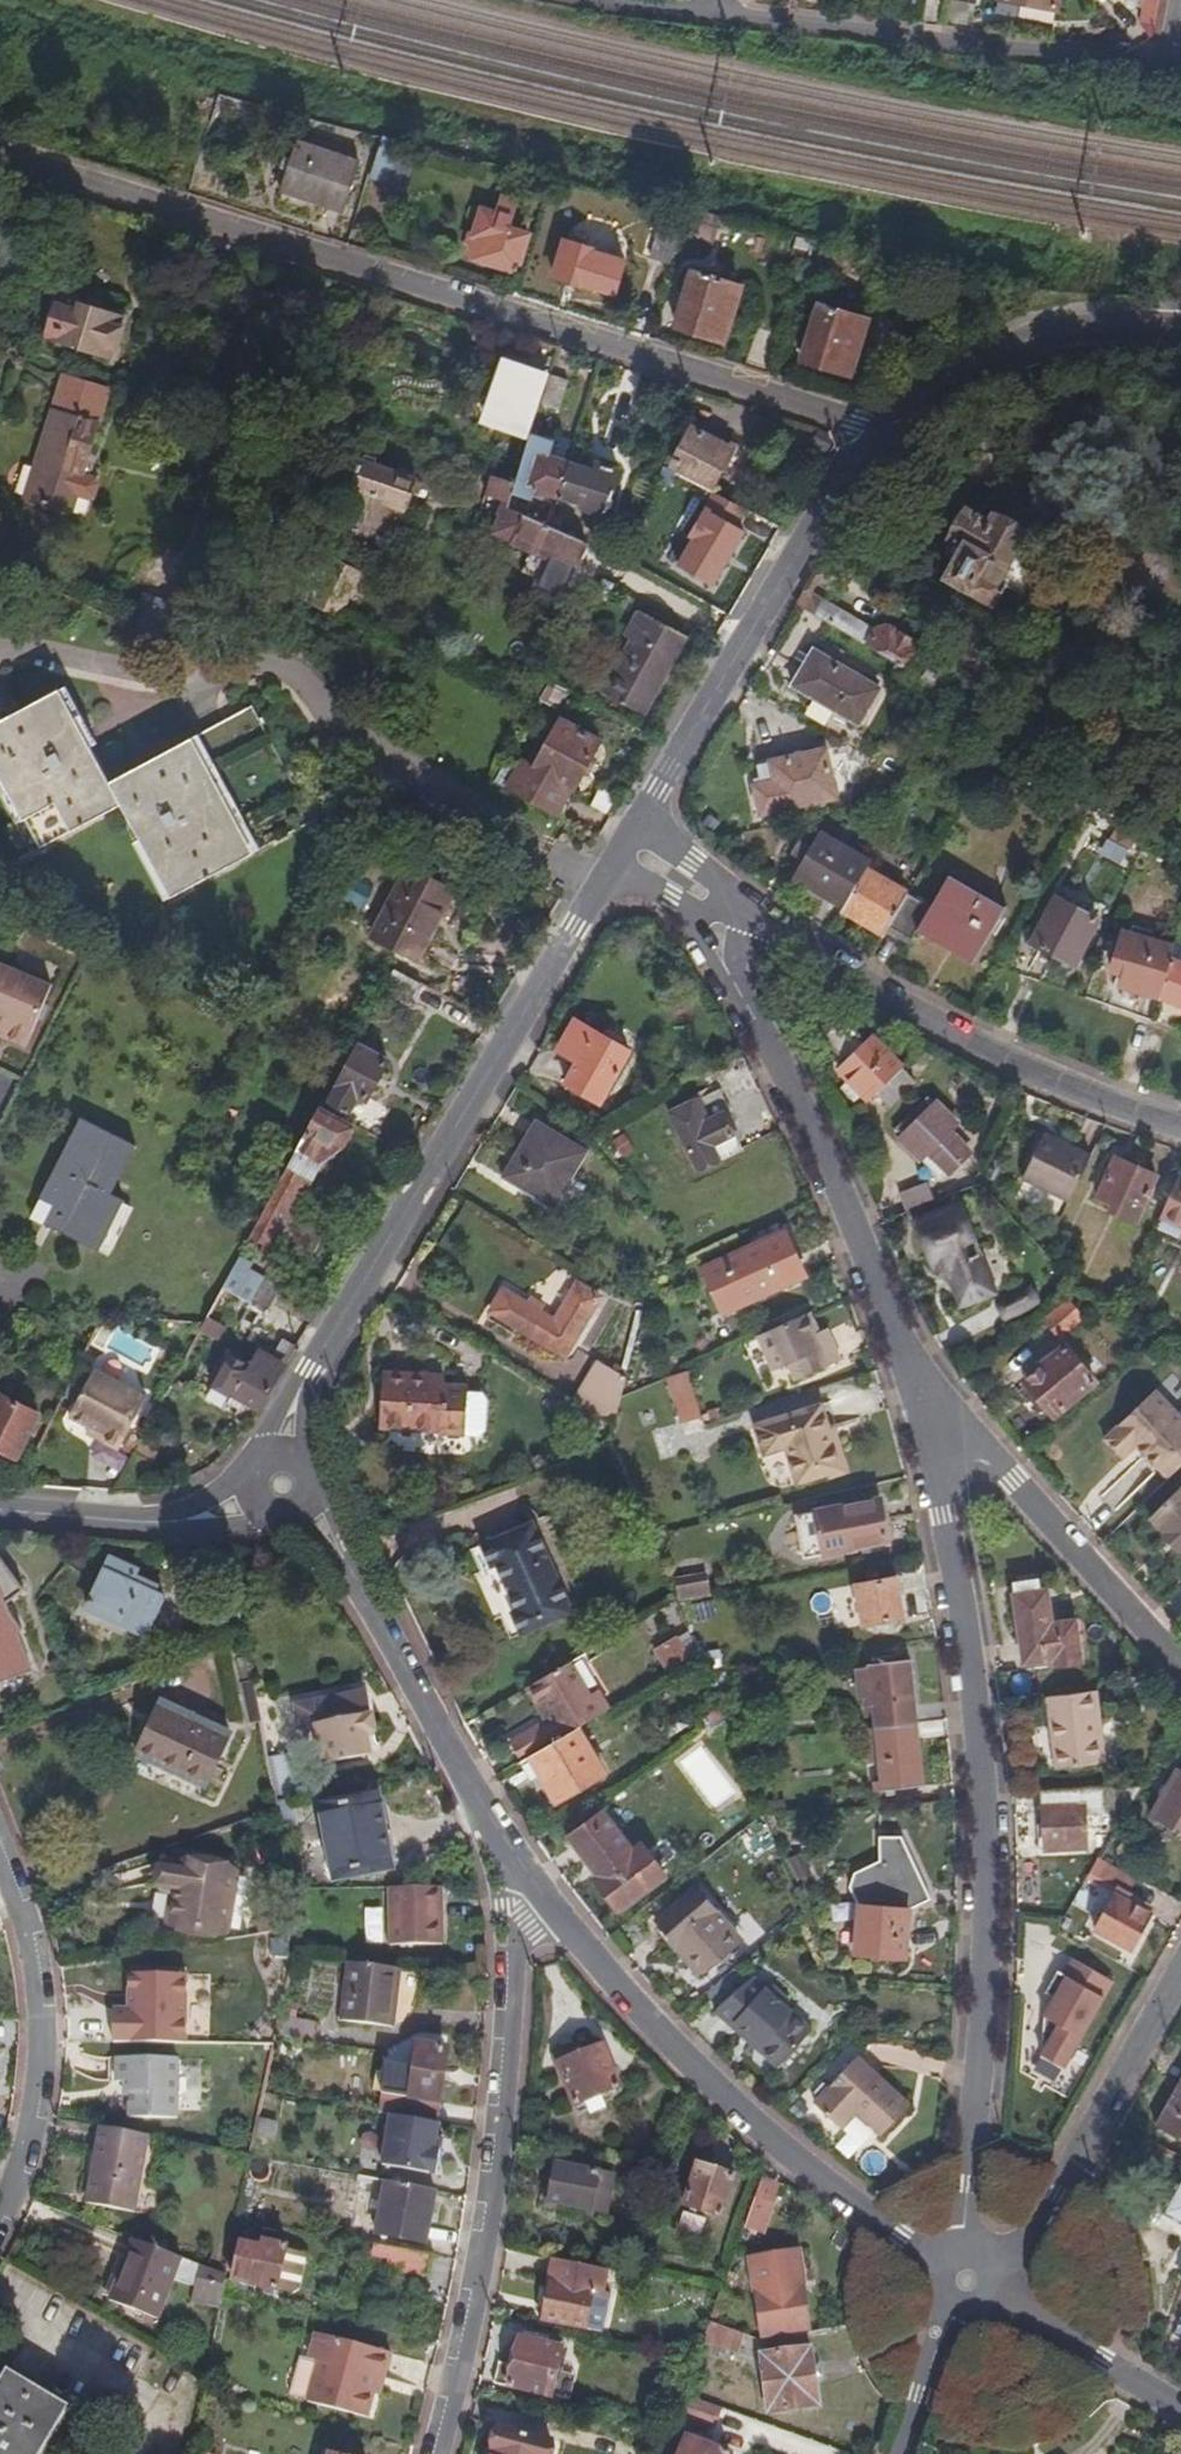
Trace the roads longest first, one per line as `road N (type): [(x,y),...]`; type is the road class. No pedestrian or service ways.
road 1 (residential): [(0,155),(875,432)]
road 2 (residential): [(973,2248),(987,1834),(965,1618),(924,1402)]
road 3 (tertiary): [(626,844),(309,1371),(282,1486)]
road 4 (residential): [(437,2453),(488,2251),(507,2109),(522,1883)]
road 5 (residential): [(522,1883),(722,2100),(939,2270)]
road 6 (residential): [(750,909),(896,1005),(1052,1084),(1180,1128)]
road 7 (tertiary): [(875,432),(626,844)]
road 8 (residential): [(282,1486),(323,1528),(522,1883)]
road 9 (residential): [(1163,67),(709,17)]
road 10 (residential): [(924,1402),(755,1020)]
road 11 (residential): [(0,2213),(36,2059),(32,1973),(0,1852)]
road 12 (residential): [(1180,1661),(1013,1481),(924,1402)]
road 13 (residential): [(1180,1976),(1025,2256),(1001,2271)]
road 14 (tertiary): [(1180,327),(1104,326),(1025,338),(910,386),(875,432)]
road 15 (tertiary): [(282,1486),(183,1519),(0,1509)]
road 16 (residential): [(626,844),(755,1020)]
road 17 (residential): [(996,2299),(1180,2406)]
road 18 (residential): [(905,2453),(950,2306)]
road 19 (residential): [(626,844),(693,861),(750,909)]

